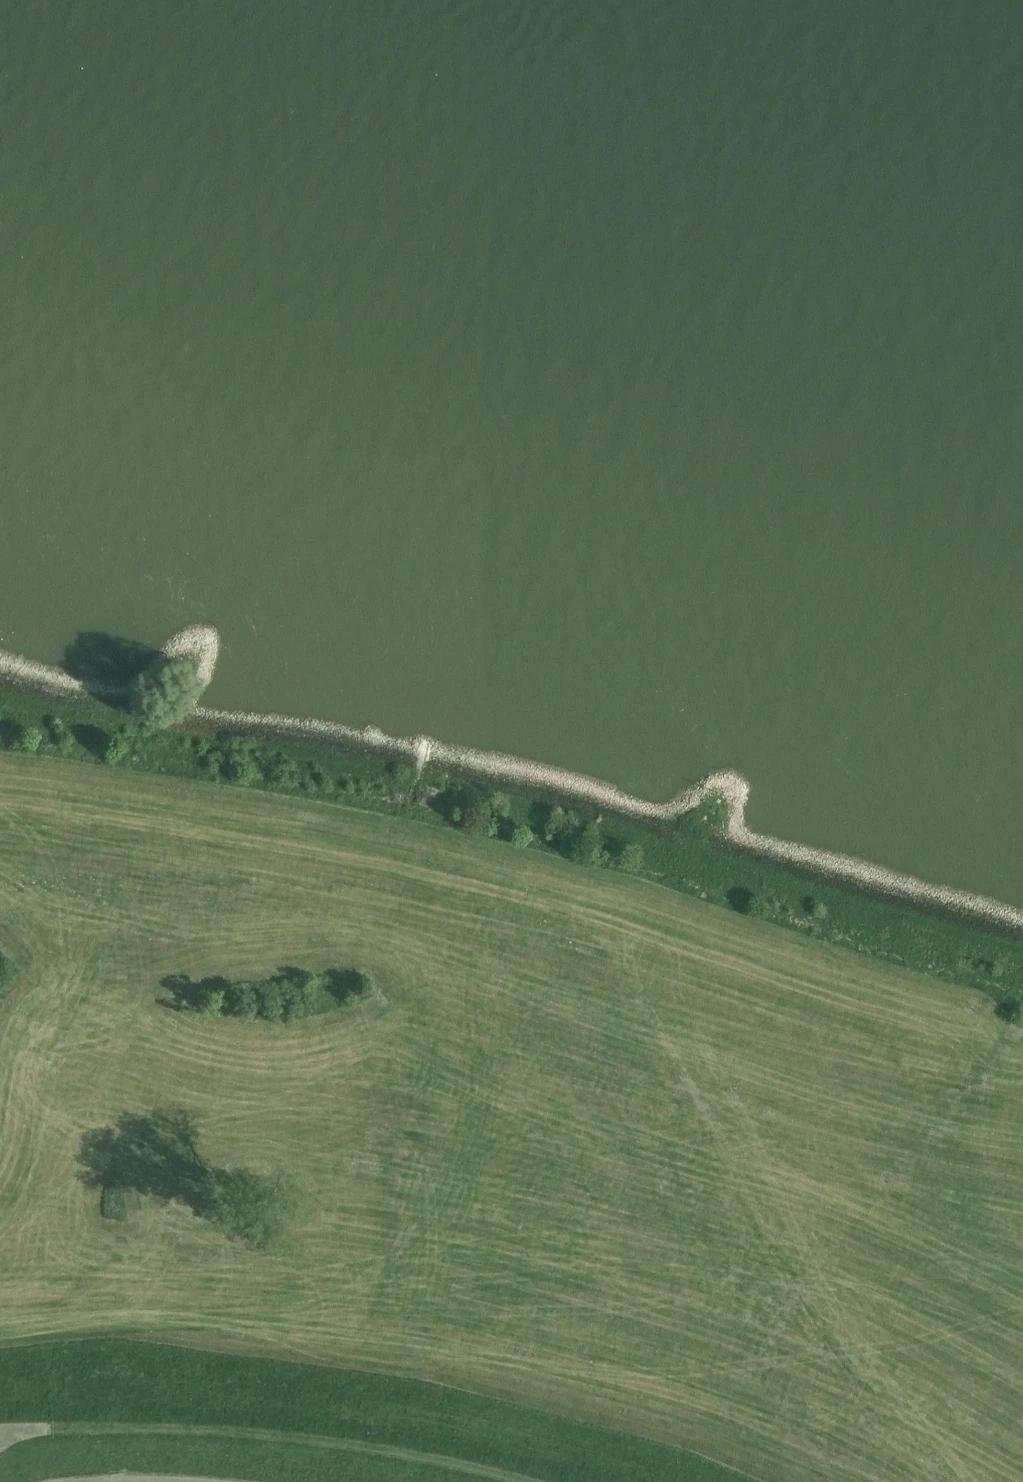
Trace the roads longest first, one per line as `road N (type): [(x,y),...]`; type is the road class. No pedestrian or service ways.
road 1 (track): [(545,1481),(382,1445),(187,1421),(14,1428),(0,1442)]

